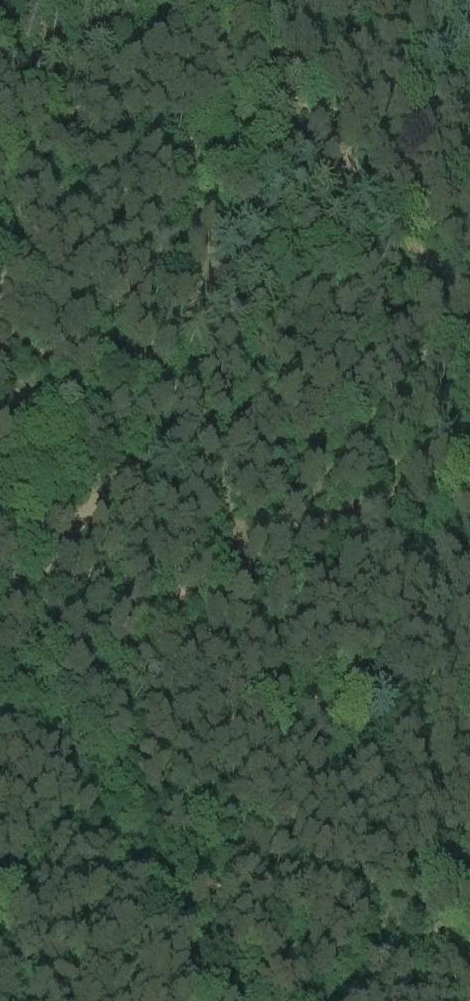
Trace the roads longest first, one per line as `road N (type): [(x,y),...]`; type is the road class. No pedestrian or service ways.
road 1 (track): [(469,461),(0,676)]
road 2 (track): [(326,1000),(469,915)]

